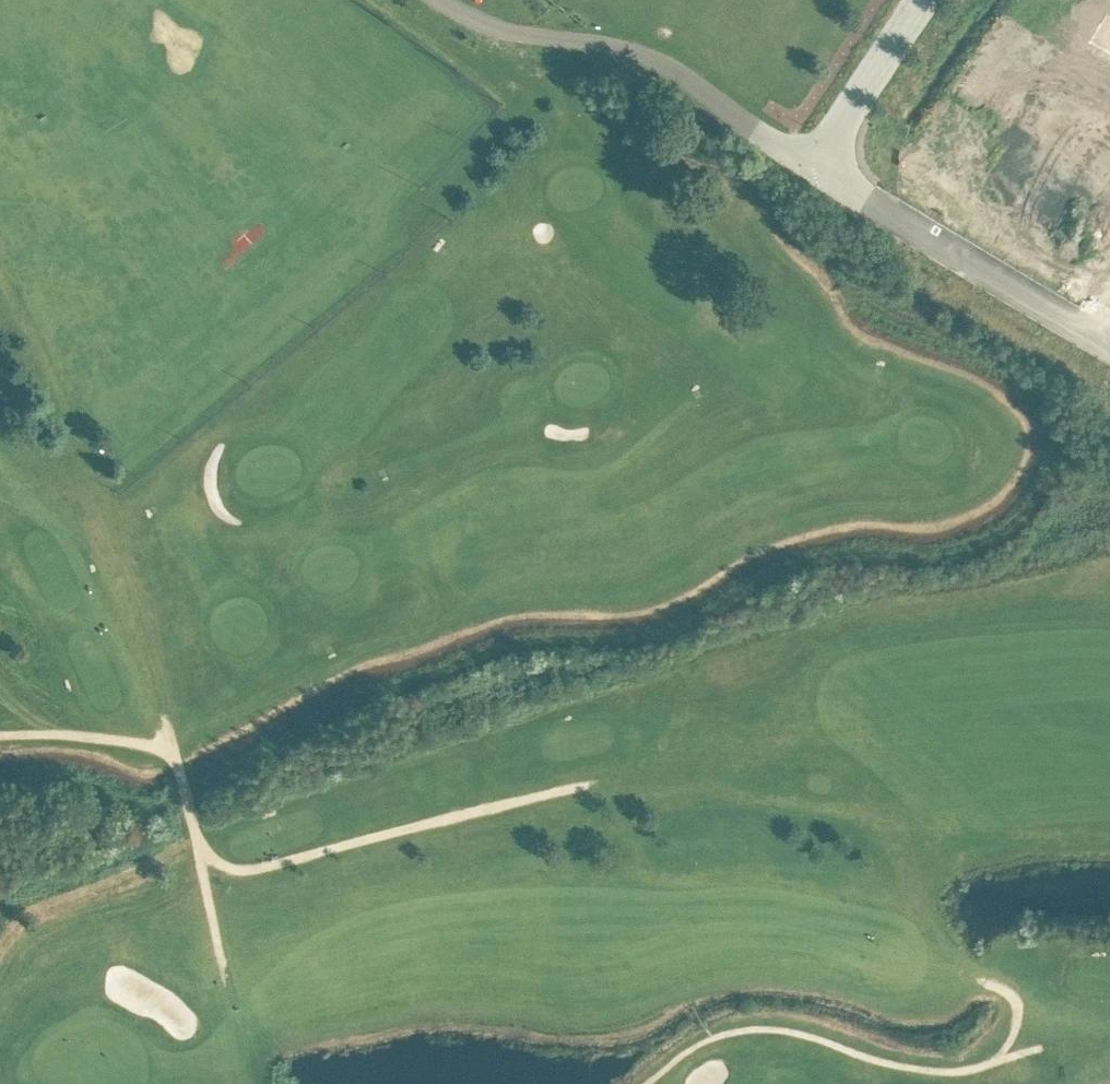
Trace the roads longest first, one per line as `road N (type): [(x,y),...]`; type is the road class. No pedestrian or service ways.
road 1 (unclassified): [(1109,345),(868,199),(826,160)]
road 2 (unclassified): [(826,160),(793,154),(646,53),(553,39)]
road 3 (unclassified): [(923,0),(826,160)]

